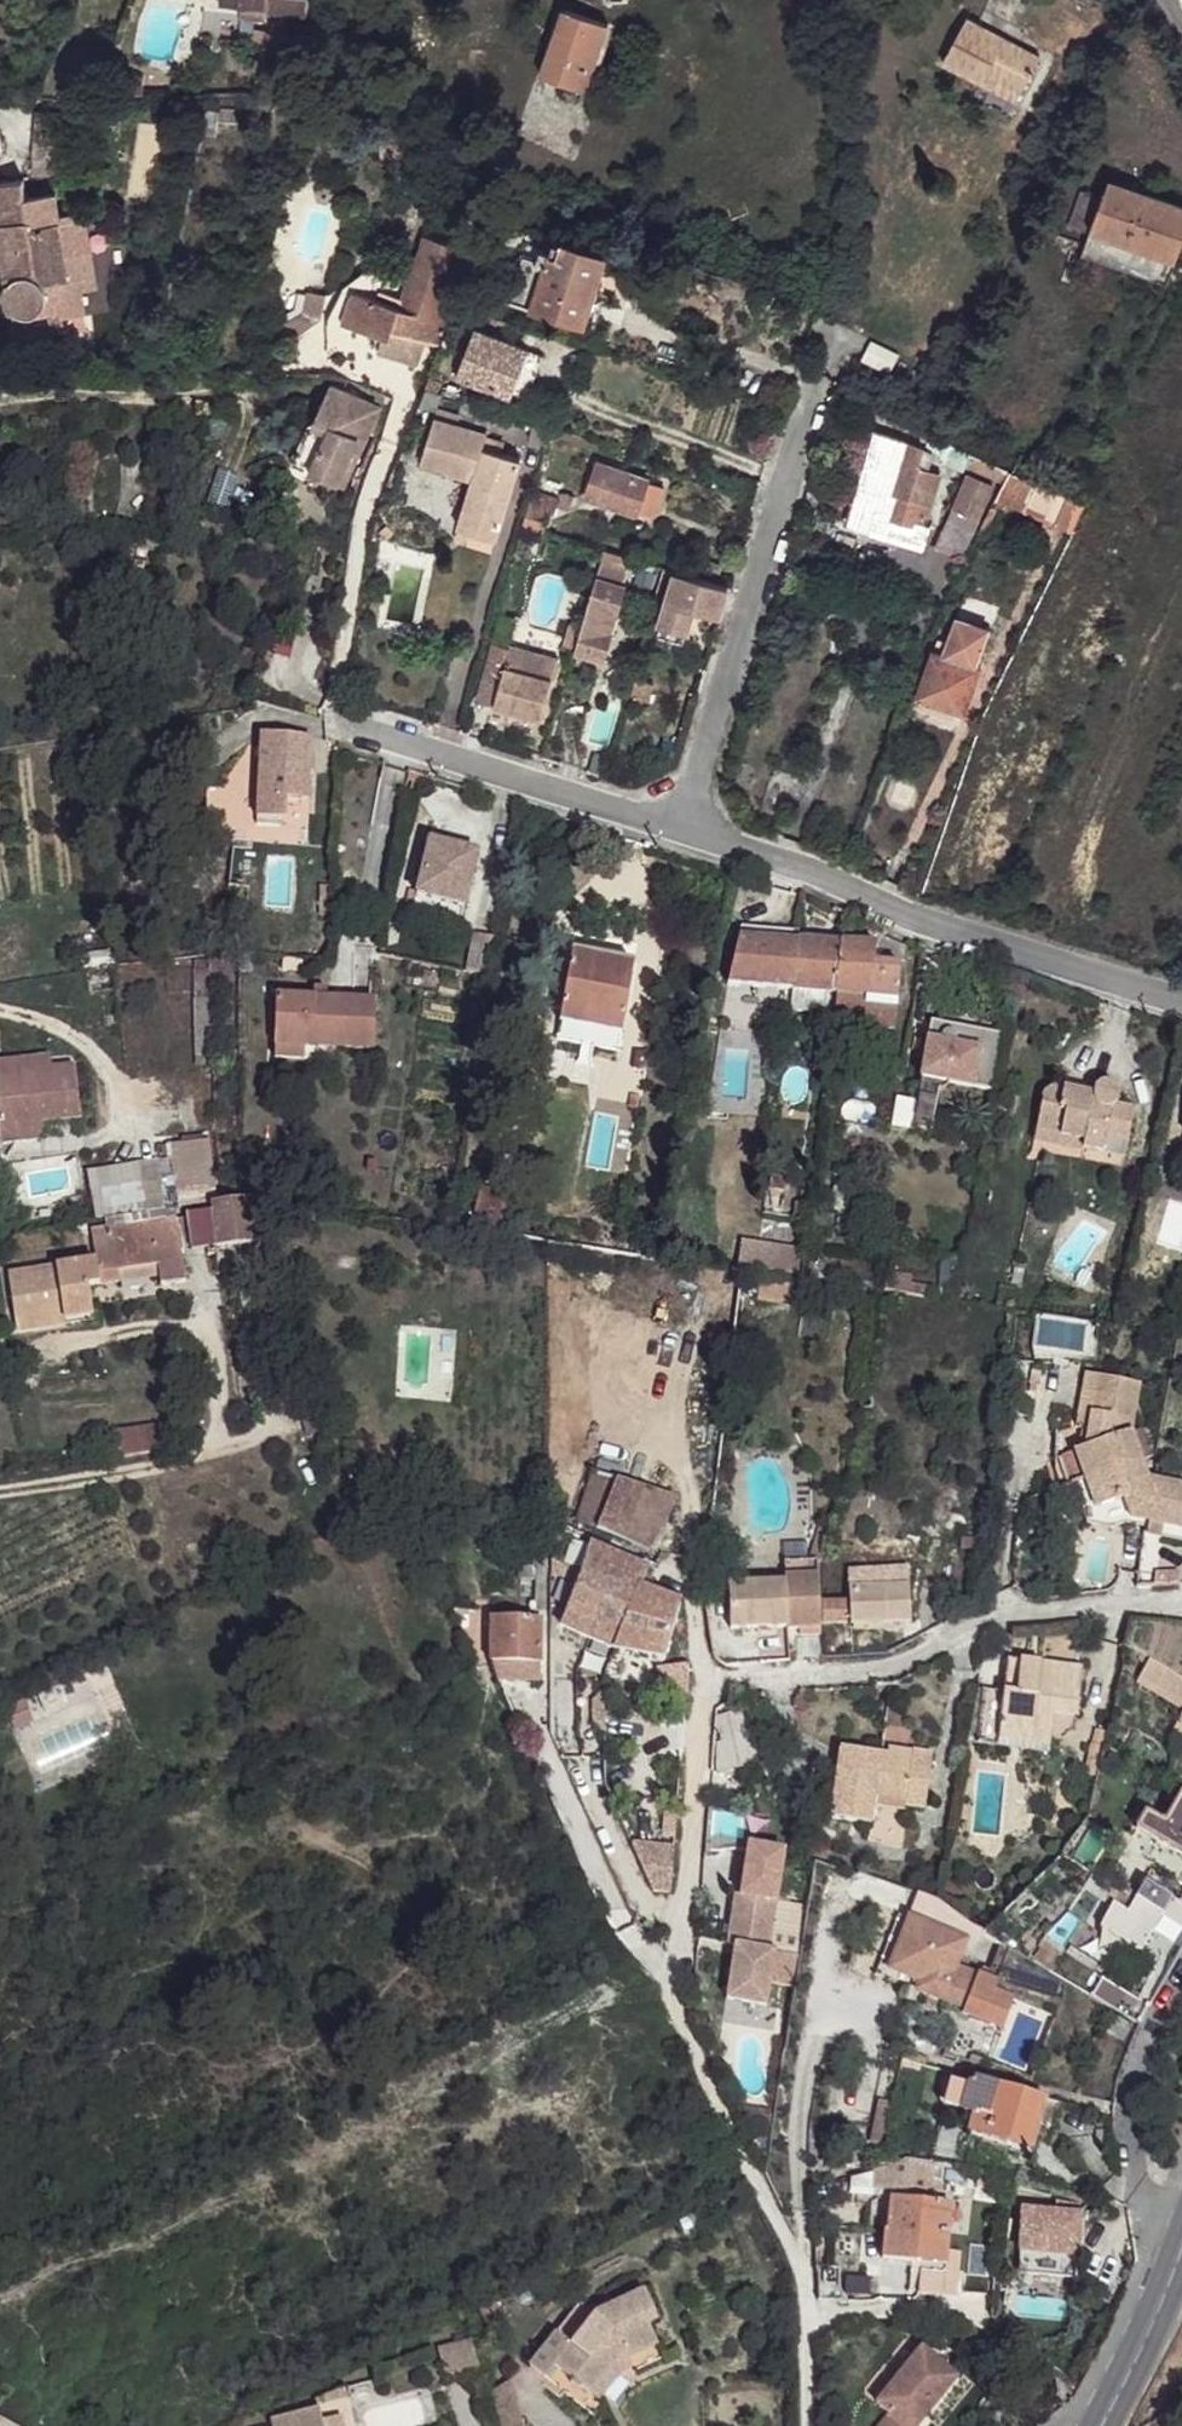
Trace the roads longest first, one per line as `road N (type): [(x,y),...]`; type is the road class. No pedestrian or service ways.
road 1 (residential): [(1181,1604),(1018,1608),(946,1646),(833,1681),(700,1681),(672,1989)]
road 2 (residential): [(1181,1001),(950,929),(679,830)]
road 3 (residential): [(672,1989),(806,2274),(807,2425)]
road 4 (residential): [(815,385),(679,830)]
road 5 (residential): [(679,830),(347,726)]
road 6 (residential): [(672,1989),(627,1928),(539,1741)]
road 7 (secondary): [(1181,2222),(1095,2425)]

